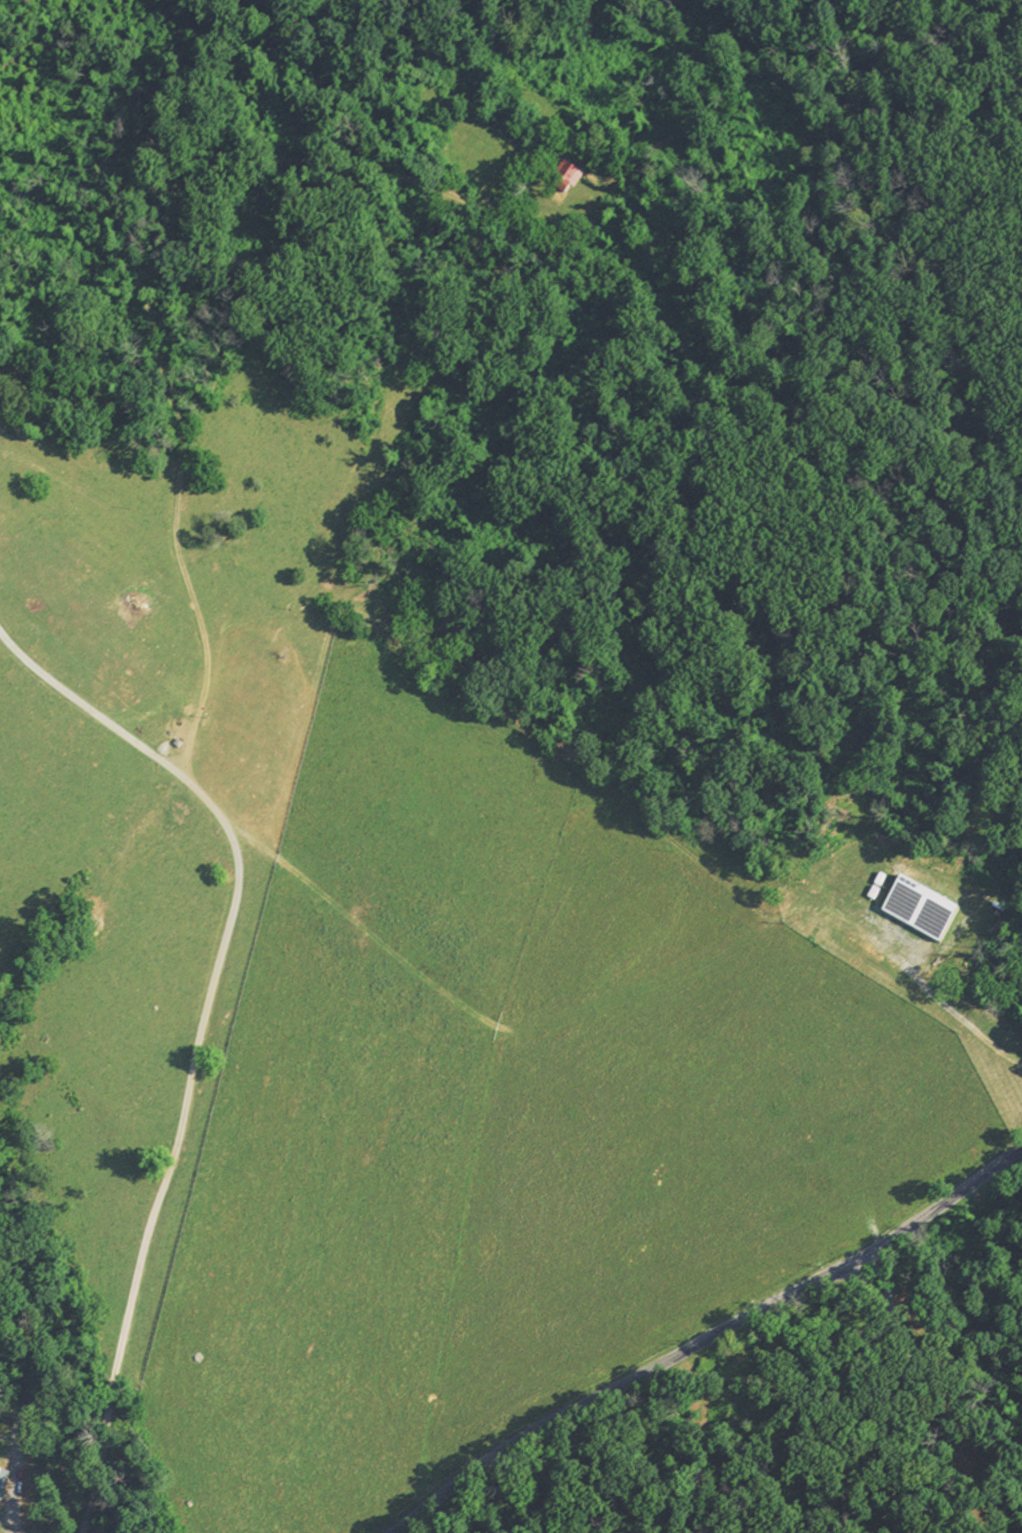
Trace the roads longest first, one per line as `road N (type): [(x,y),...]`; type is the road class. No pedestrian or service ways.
road 1 (residential): [(393,1532),(501,1452),(875,1253),(1021,1148)]

